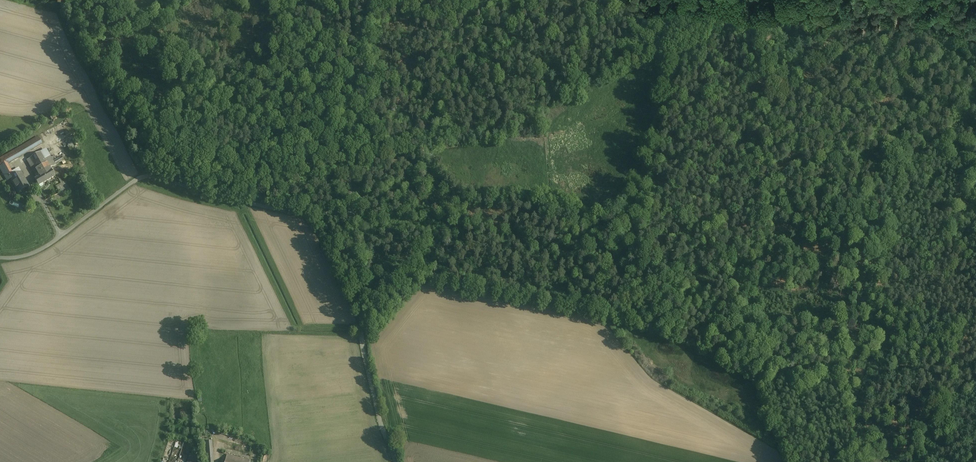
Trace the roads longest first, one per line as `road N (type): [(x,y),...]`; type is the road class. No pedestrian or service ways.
road 1 (unclassified): [(0,257),(44,248),(143,175),(291,213),(356,214)]
road 2 (unclassified): [(356,214),(362,345),(396,461)]
road 3 (track): [(359,87),(494,58),(504,142)]
road 4 (unclassified): [(356,214),(349,149),(372,0)]

